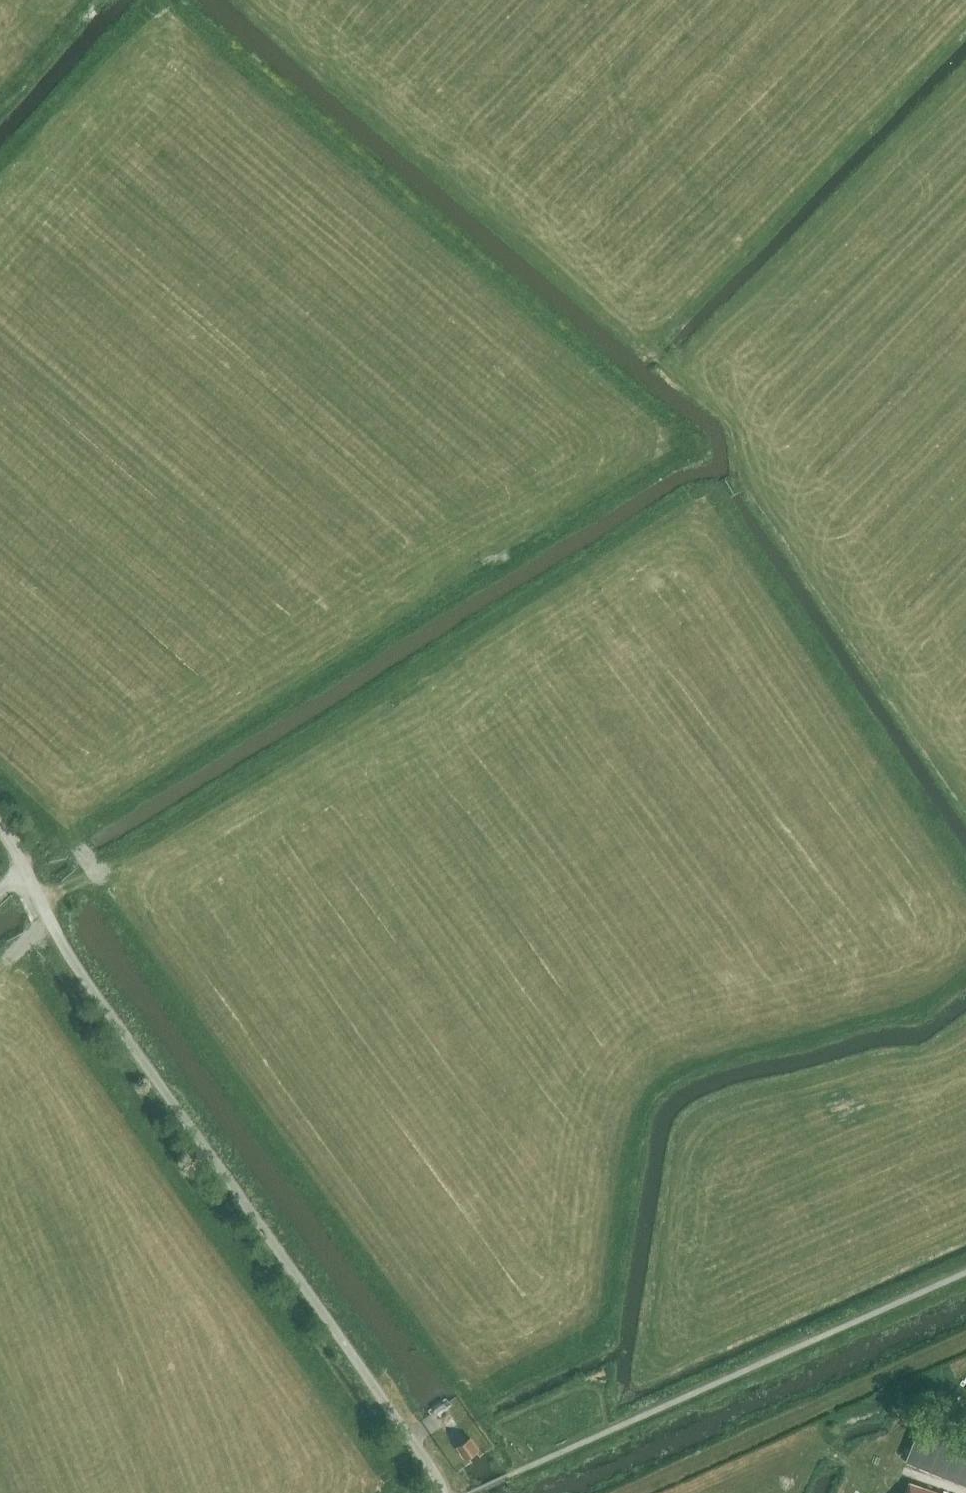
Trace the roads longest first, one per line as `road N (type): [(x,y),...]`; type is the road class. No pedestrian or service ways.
road 1 (unclassified): [(443,1492),(64,948),(0,826)]

